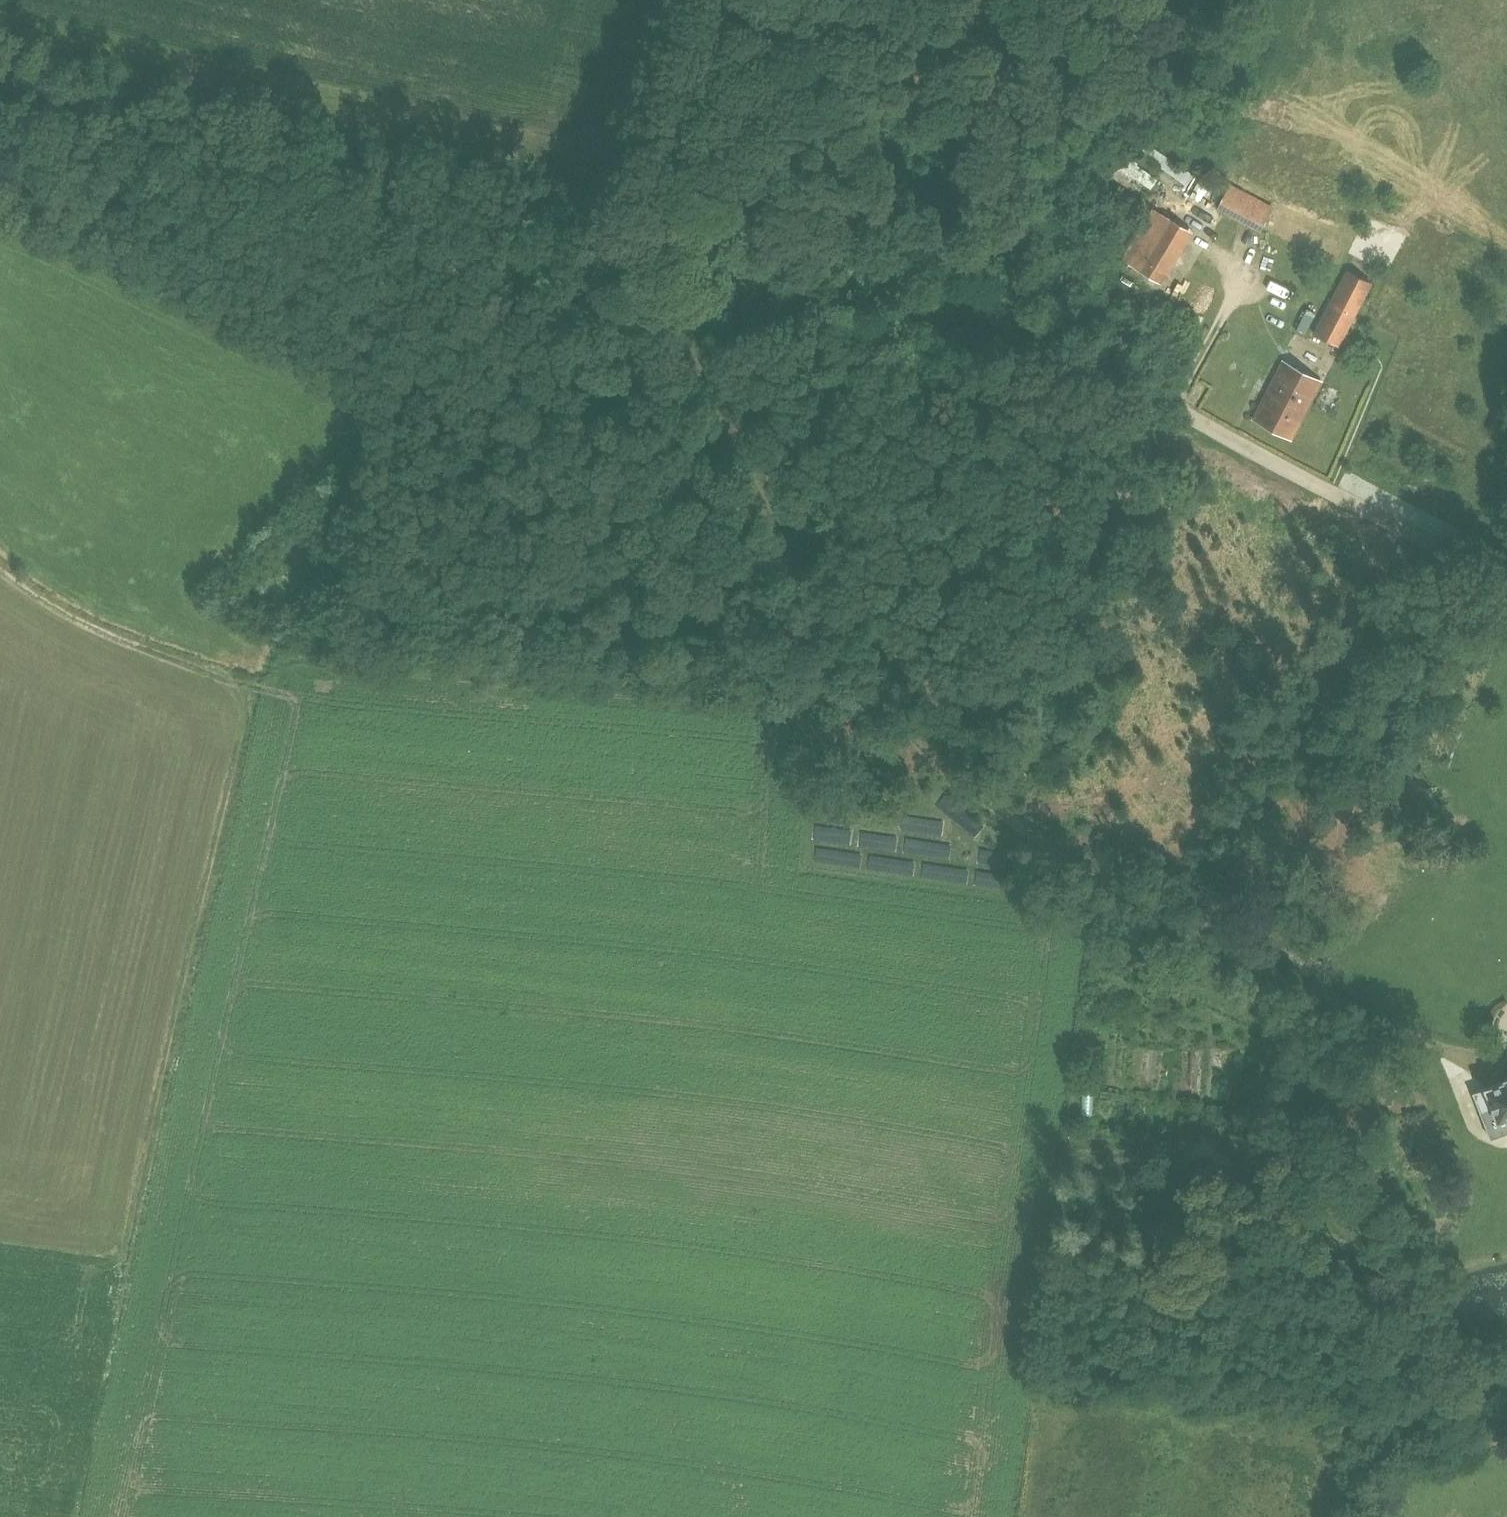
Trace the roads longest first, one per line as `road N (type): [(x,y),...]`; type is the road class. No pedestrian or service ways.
road 1 (unclassified): [(1506,580),(1011,330),(636,231)]
road 2 (track): [(0,570),(91,628),(229,684),(242,702),(235,765),(121,1256)]
road 3 (unclassified): [(636,231),(0,79)]
road 4 (unclassified): [(636,231),(707,87),(737,0)]

